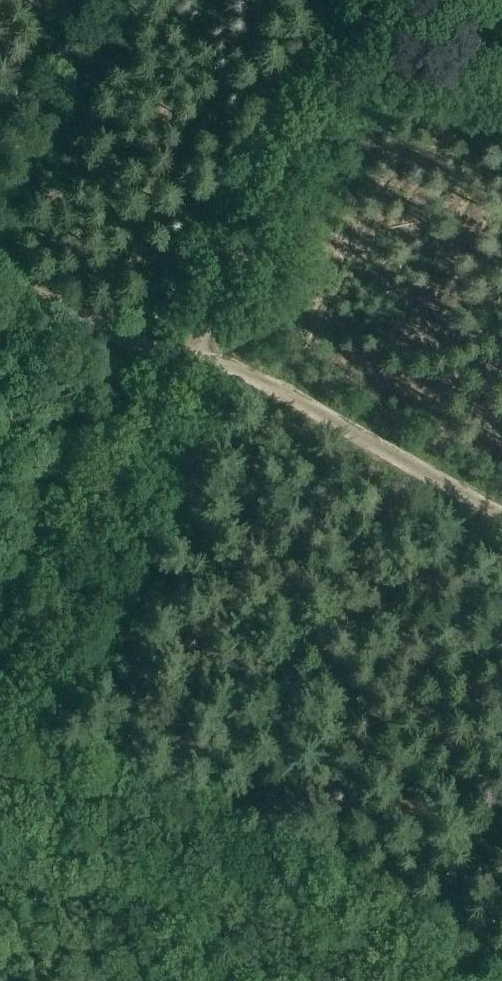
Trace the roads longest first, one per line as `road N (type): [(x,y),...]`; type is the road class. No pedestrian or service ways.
road 1 (track): [(0,822),(26,837),(241,869),(444,980)]
road 2 (track): [(386,0),(191,357)]
road 3 (track): [(191,357),(0,704)]
road 4 (track): [(191,357),(286,393),(501,513)]
road 5 (track): [(119,336),(0,556)]
road 6 (track): [(191,357),(119,336),(0,277)]

